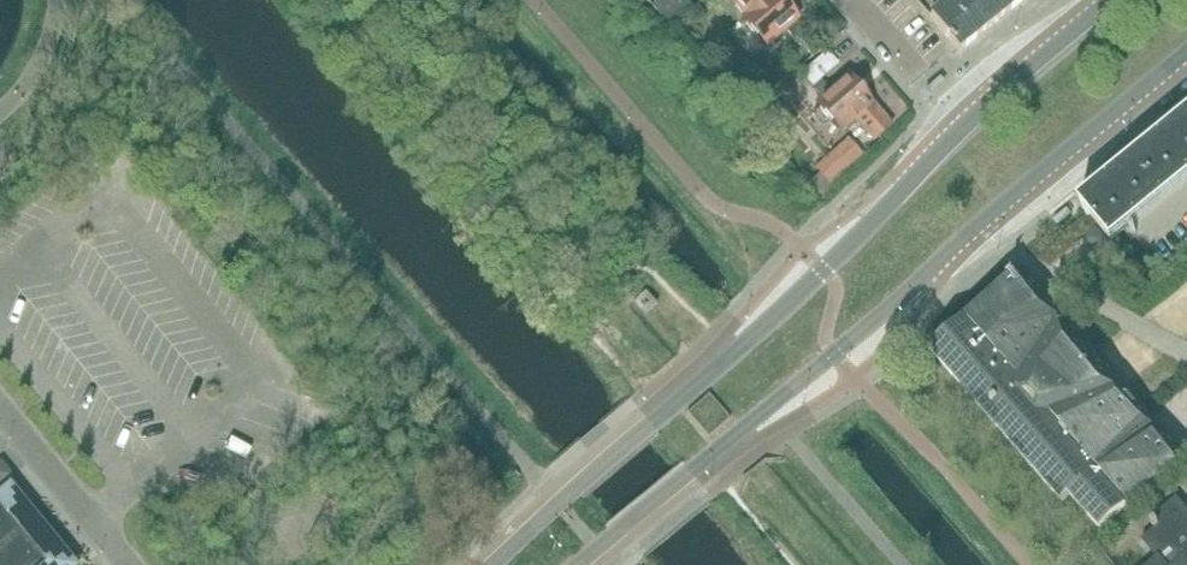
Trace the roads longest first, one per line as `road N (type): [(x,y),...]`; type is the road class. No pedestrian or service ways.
road 1 (secondary): [(1126,0),(964,132),(731,355),(492,564)]
road 2 (secondary): [(579,564),(837,354),(1186,38)]
road 3 (unclassified): [(0,413),(125,564)]

